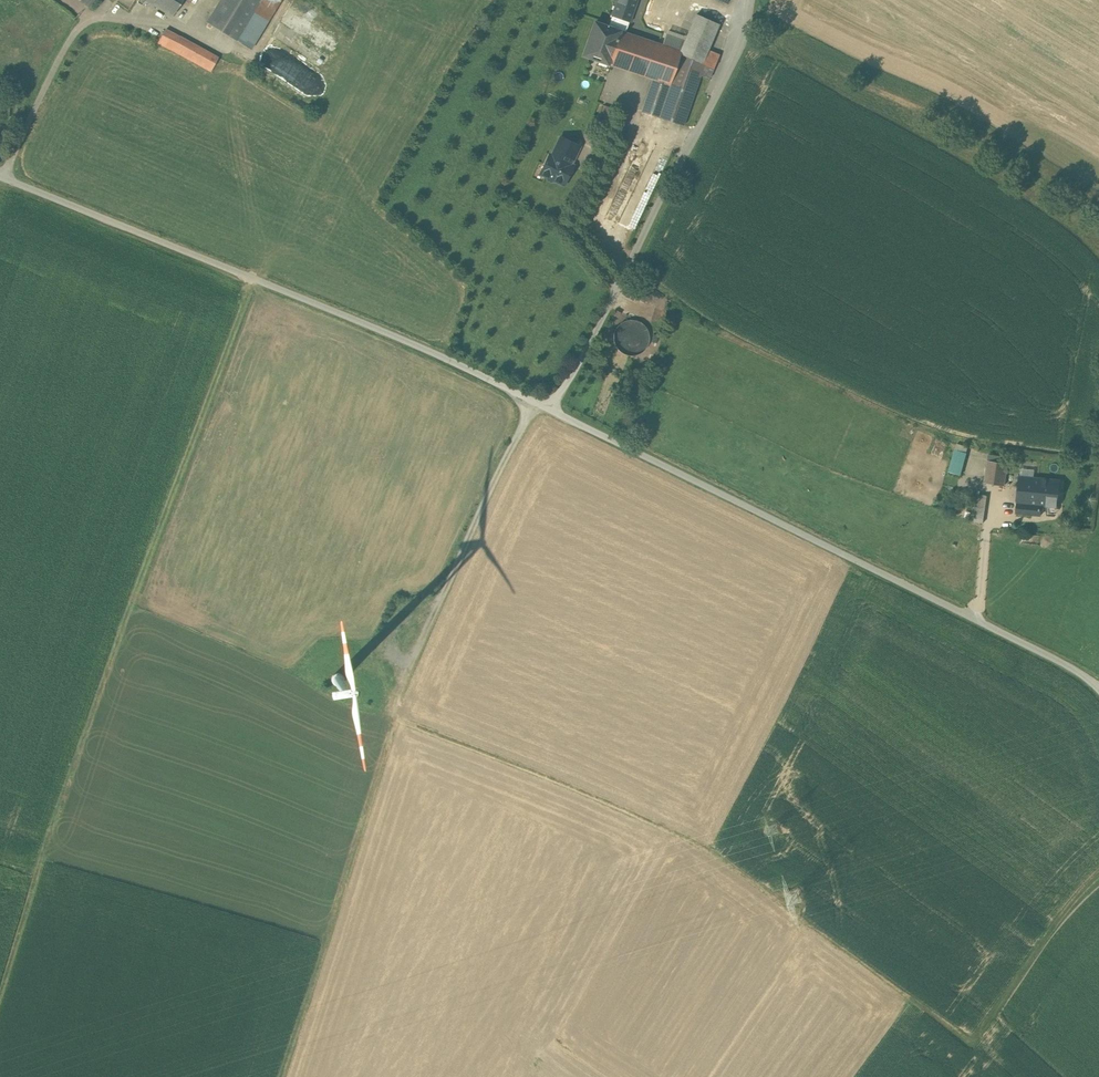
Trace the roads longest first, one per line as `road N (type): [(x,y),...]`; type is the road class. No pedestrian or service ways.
road 1 (unclassified): [(549,408),(1098,688)]
road 2 (unclassified): [(0,177),(339,311),(549,408)]
road 3 (track): [(256,279),(87,714)]
road 4 (unclassified): [(751,0),(747,35),(591,353),(549,408)]
road 5 (track): [(533,400),(393,710)]

